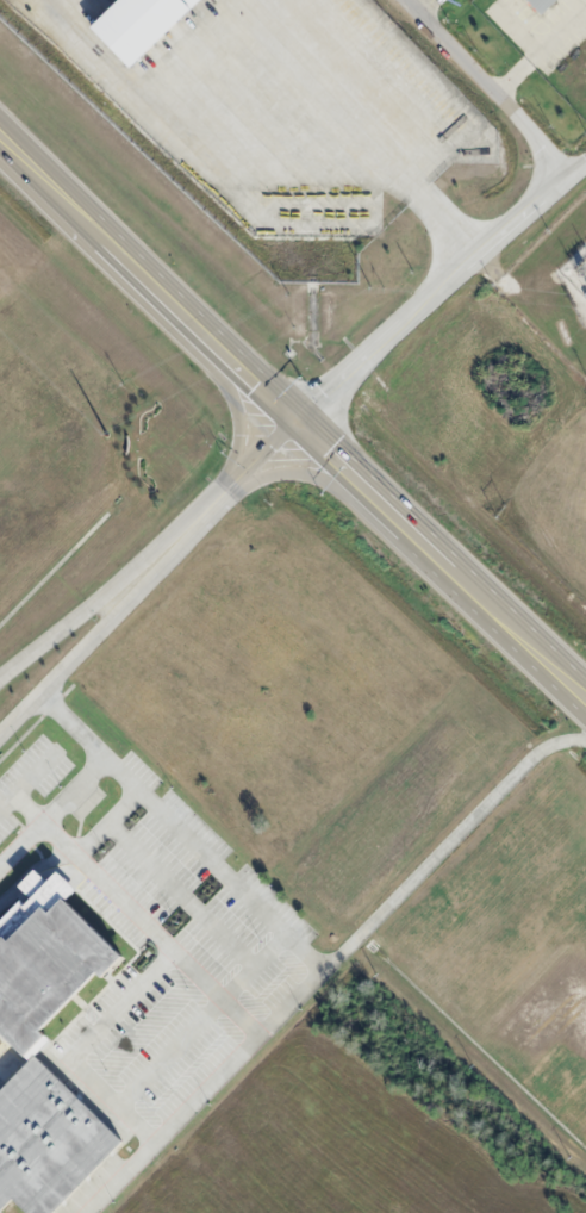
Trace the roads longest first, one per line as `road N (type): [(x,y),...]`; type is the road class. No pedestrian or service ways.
road 1 (tertiary): [(118,599),(289,419),(585,164)]
road 2 (trunk): [(289,419),(585,697)]
road 3 (trunk): [(88,223),(289,419)]
road 4 (residential): [(569,179),(399,0)]
road 5 (tertiary): [(0,734),(106,624),(118,599)]
road 6 (tertiary): [(118,599),(89,606),(0,676)]
road 7 (trunk): [(0,136),(88,223)]

